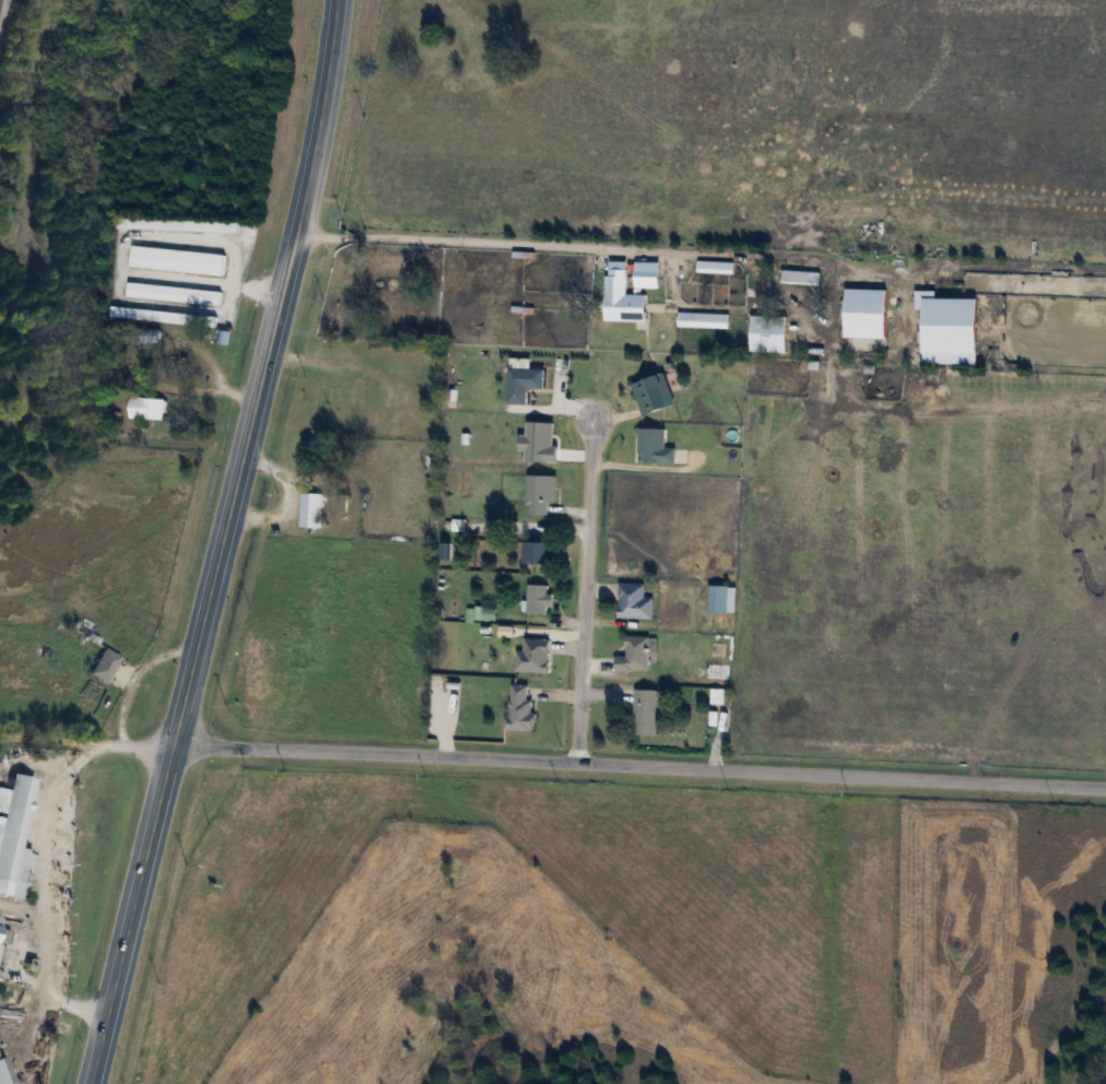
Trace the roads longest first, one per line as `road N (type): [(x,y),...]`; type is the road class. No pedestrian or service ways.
road 1 (primary): [(90,1083),(198,649),(341,0)]
road 2 (residential): [(1105,786),(170,745)]
road 3 (residential): [(572,761),(586,416)]
road 4 (residential): [(0,734),(170,745)]

